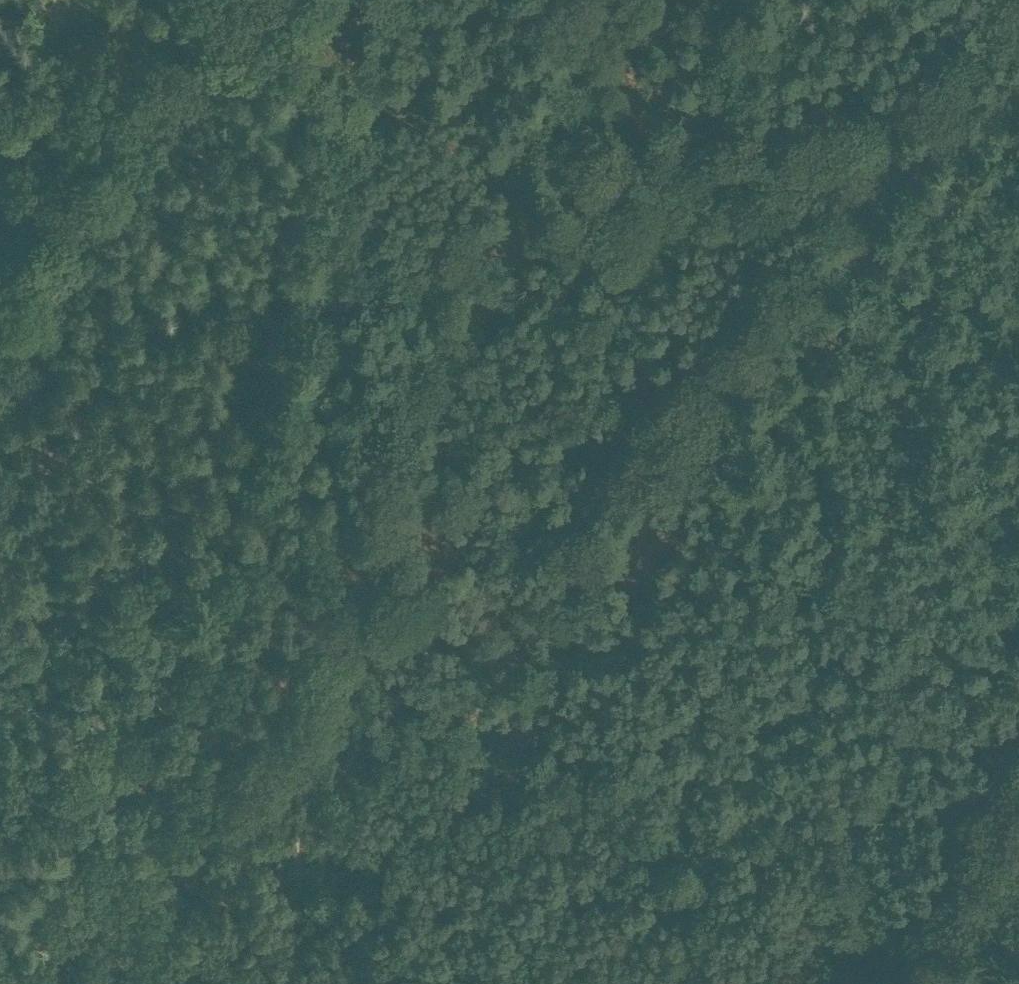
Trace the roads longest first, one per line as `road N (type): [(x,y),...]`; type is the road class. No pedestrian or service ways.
road 1 (track): [(758,379),(1018,489)]
road 2 (track): [(916,983),(1018,802)]

